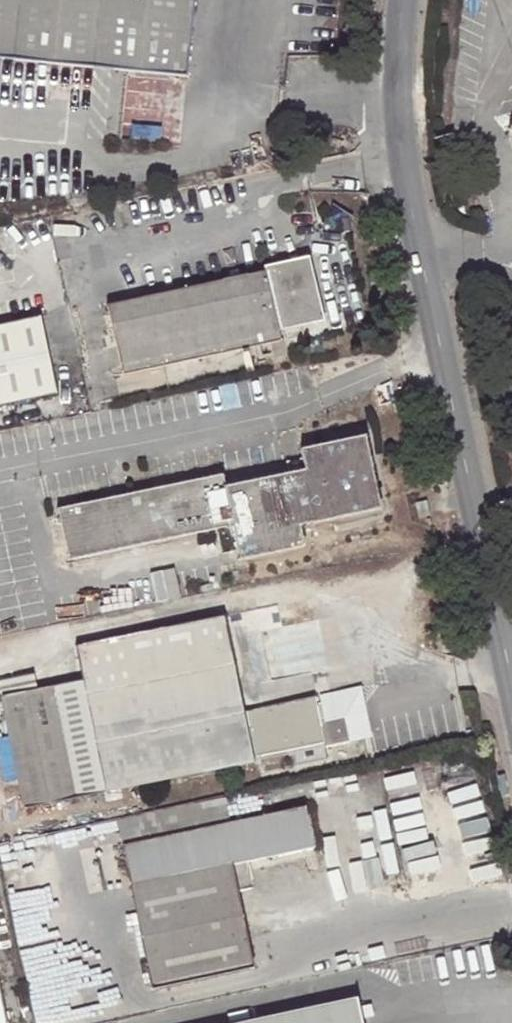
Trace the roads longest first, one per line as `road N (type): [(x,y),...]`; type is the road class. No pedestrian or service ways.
road 1 (tertiary): [(511,679),(406,163),(410,0)]

